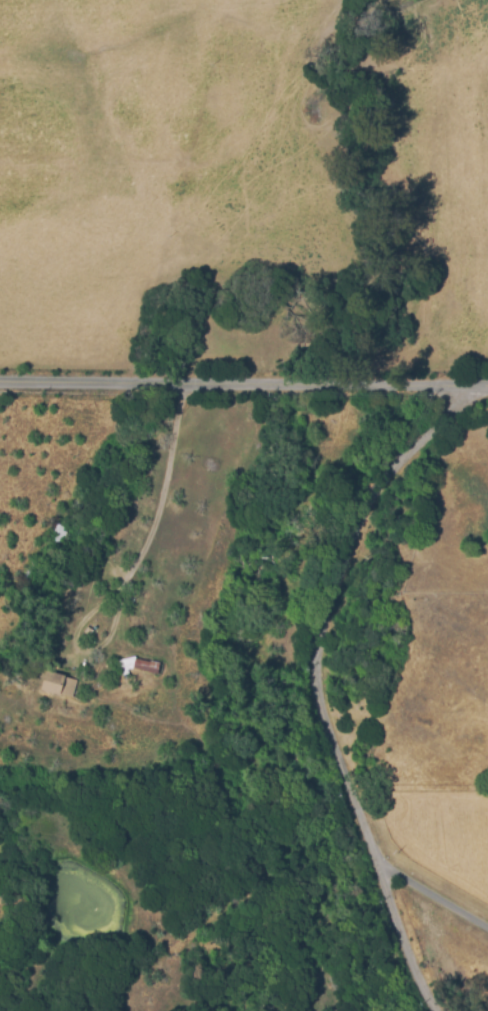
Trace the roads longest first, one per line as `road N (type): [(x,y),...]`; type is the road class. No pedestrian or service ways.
road 1 (residential): [(474,386),(331,577),(320,648),(359,821),(417,980),(437,1010)]
road 2 (residential): [(0,380),(487,386)]

